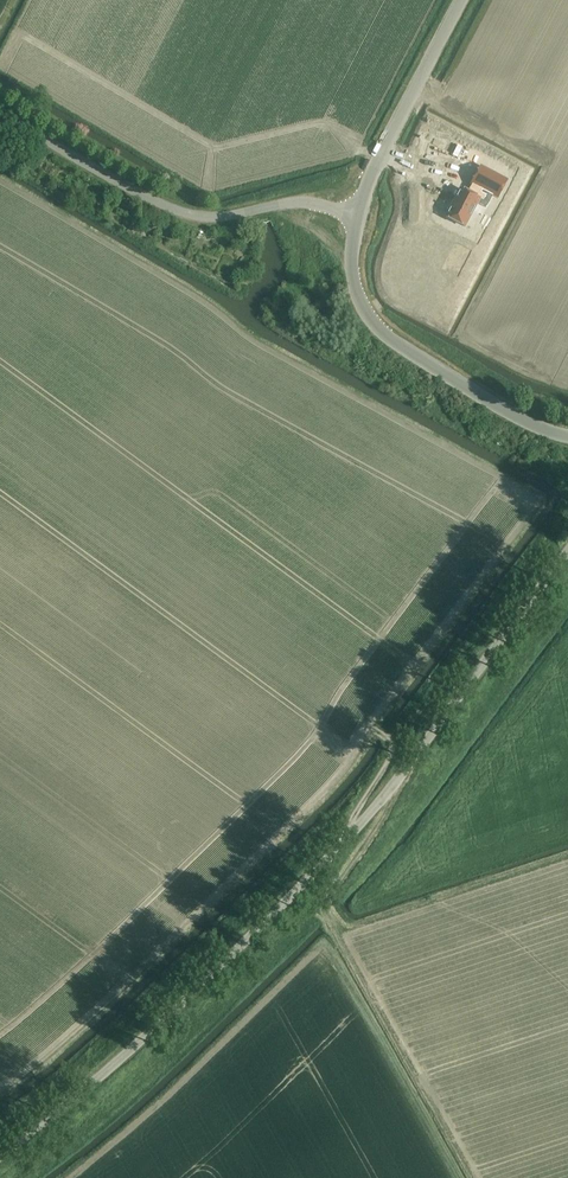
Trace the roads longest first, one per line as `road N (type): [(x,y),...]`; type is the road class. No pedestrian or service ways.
road 1 (unclassified): [(0,1156),(164,1021),(340,847),(567,551)]
road 2 (track): [(382,153),(199,184),(3,68),(33,0)]
road 3 (unclassified): [(356,217),(302,202),(223,216),(187,213),(0,113)]
road 4 (tertiary): [(567,437),(522,420),(382,333),(352,274),(356,217)]
road 5 (tertiary): [(356,217),(461,0)]
road 6 (track): [(340,847),(392,756),(375,730)]

